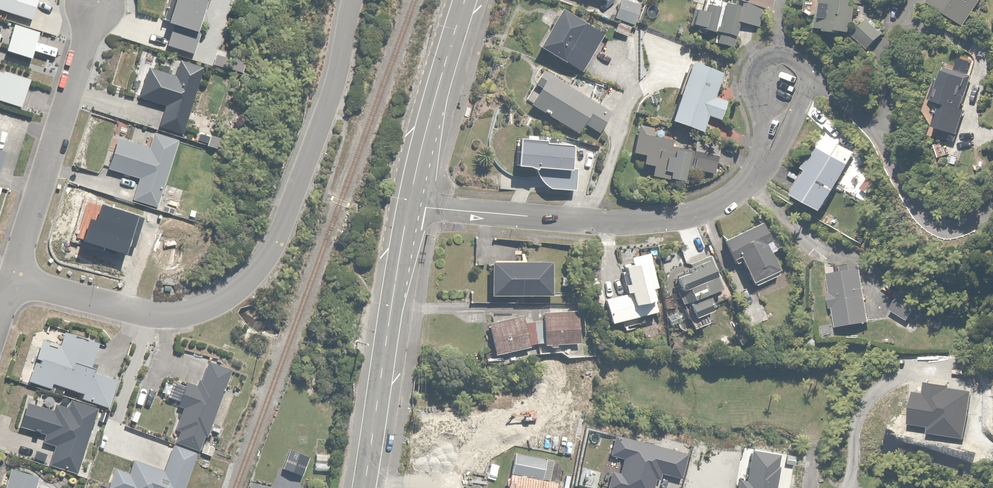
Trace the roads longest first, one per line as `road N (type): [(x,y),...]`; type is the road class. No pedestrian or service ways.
road 1 (residential): [(351,0),(304,171),(262,266),(241,287),(218,303),(159,312),(9,279)]
road 2 (residential): [(407,207),(586,222),(687,216),(748,182),(770,80)]
road 3 (residential): [(9,279),(96,3)]
road 4 (primary): [(364,487),(407,207)]
road 5 (primary): [(407,207),(467,0)]

